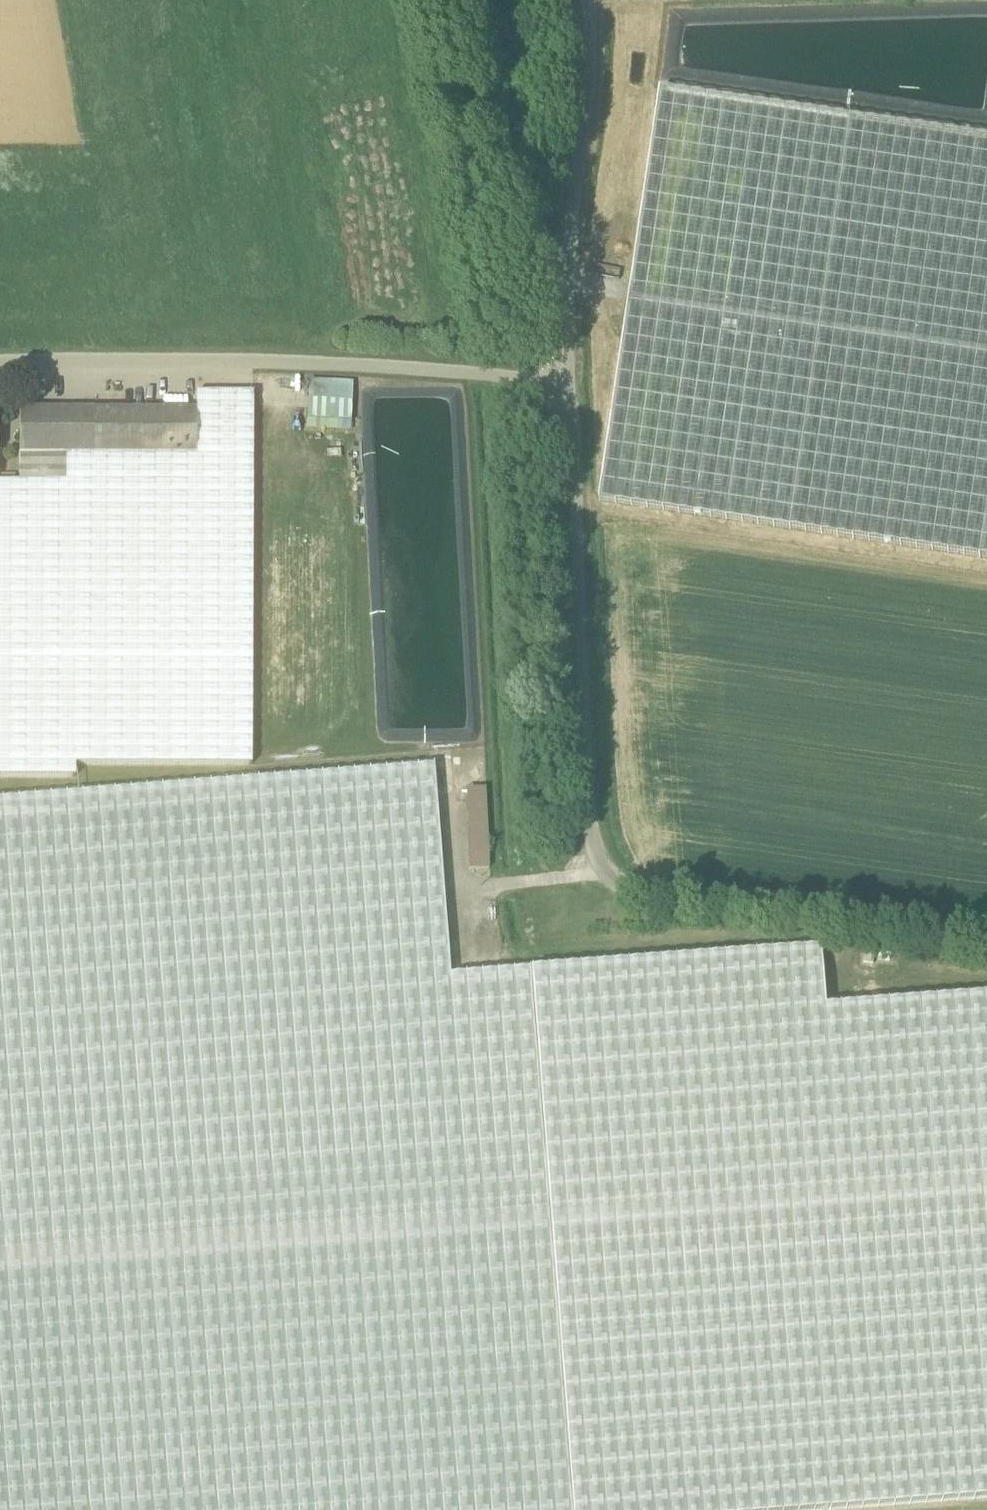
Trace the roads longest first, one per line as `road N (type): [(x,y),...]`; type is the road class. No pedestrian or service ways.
road 1 (unclassified): [(986,952),(652,902),(621,889),(593,862),(569,384)]
road 2 (unclassified): [(0,363),(219,360),(569,384)]
road 3 (unclassified): [(569,384),(572,228),(589,91),(587,0)]

